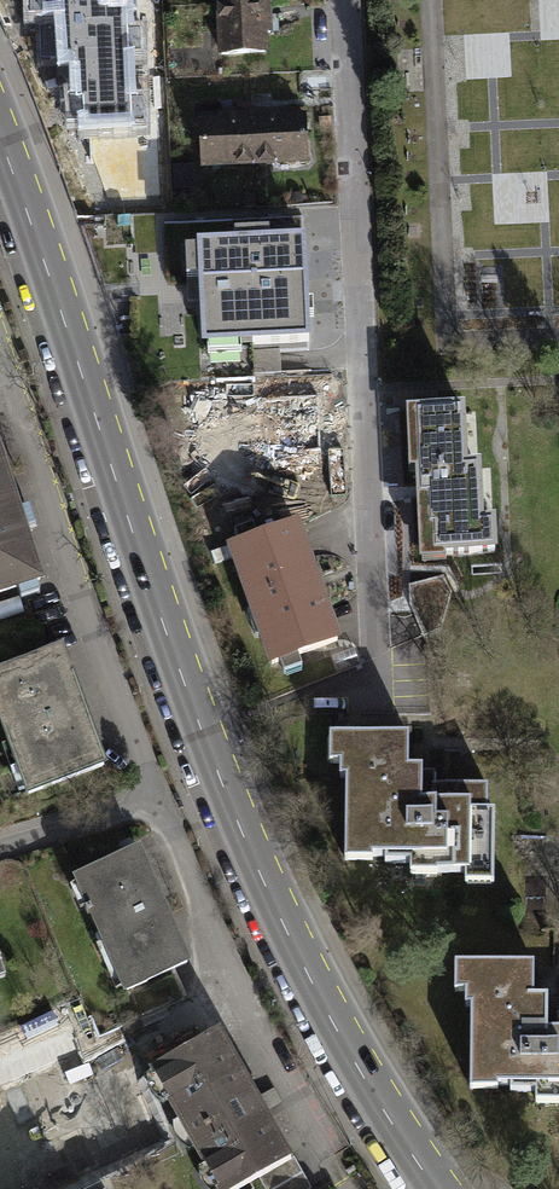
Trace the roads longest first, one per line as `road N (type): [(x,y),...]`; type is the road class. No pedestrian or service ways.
road 1 (secondary): [(434,1188),(330,1021),(245,840),(157,609),(0,137)]
road 2 (residential): [(344,0),(373,700)]
road 3 (residential): [(0,370),(156,802)]
road 4 (residential): [(156,802),(235,986),(341,1174)]
road 5 (residential): [(0,850),(156,802)]

